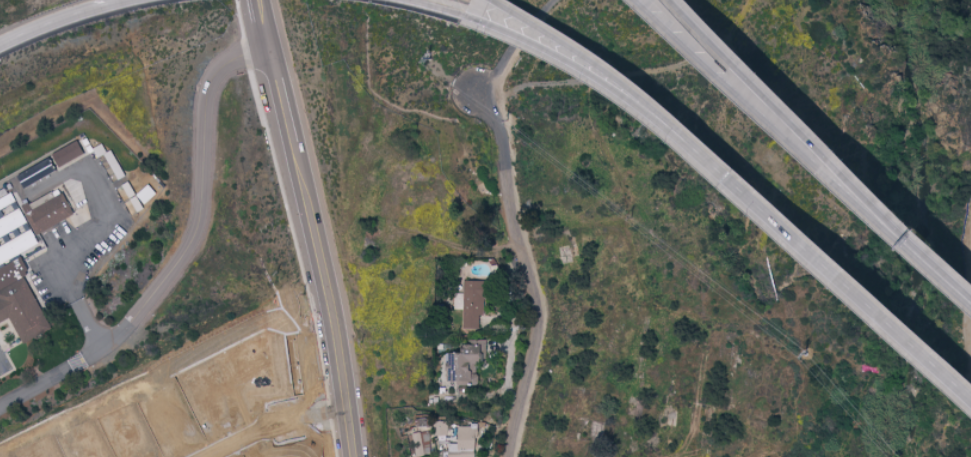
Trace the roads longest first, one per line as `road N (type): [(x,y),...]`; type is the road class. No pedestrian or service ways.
road 1 (motorway): [(596,66),(697,144),(970,390)]
road 2 (residential): [(520,456),(543,328),(542,288),(512,209),(503,143),(476,90)]
road 3 (secondary): [(289,144),(339,362),(352,456)]
road 4 (motorway): [(970,291),(759,91)]
road 5 (residential): [(346,413),(273,426),(207,456)]
road 6 (motorway): [(759,91),(649,0)]
road 7 (motorway): [(468,14),(596,66)]
road 8 (motorway): [(488,0),(596,66)]
road 9 (motorway): [(759,91),(674,0)]

